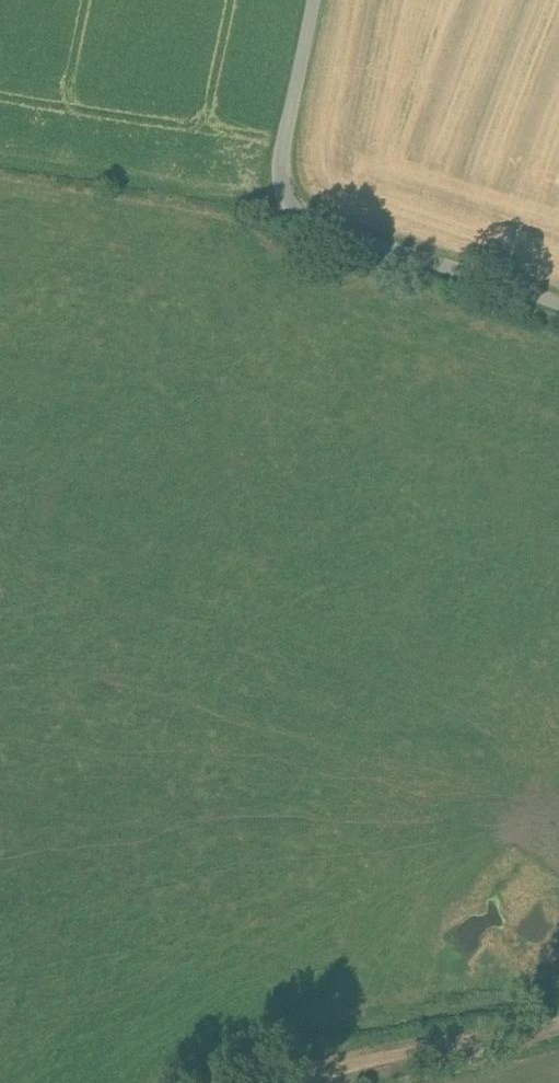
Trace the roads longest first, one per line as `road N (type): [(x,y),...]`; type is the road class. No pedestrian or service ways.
road 1 (unclassified): [(558,309),(306,220),(285,194),(281,160),(314,0)]

